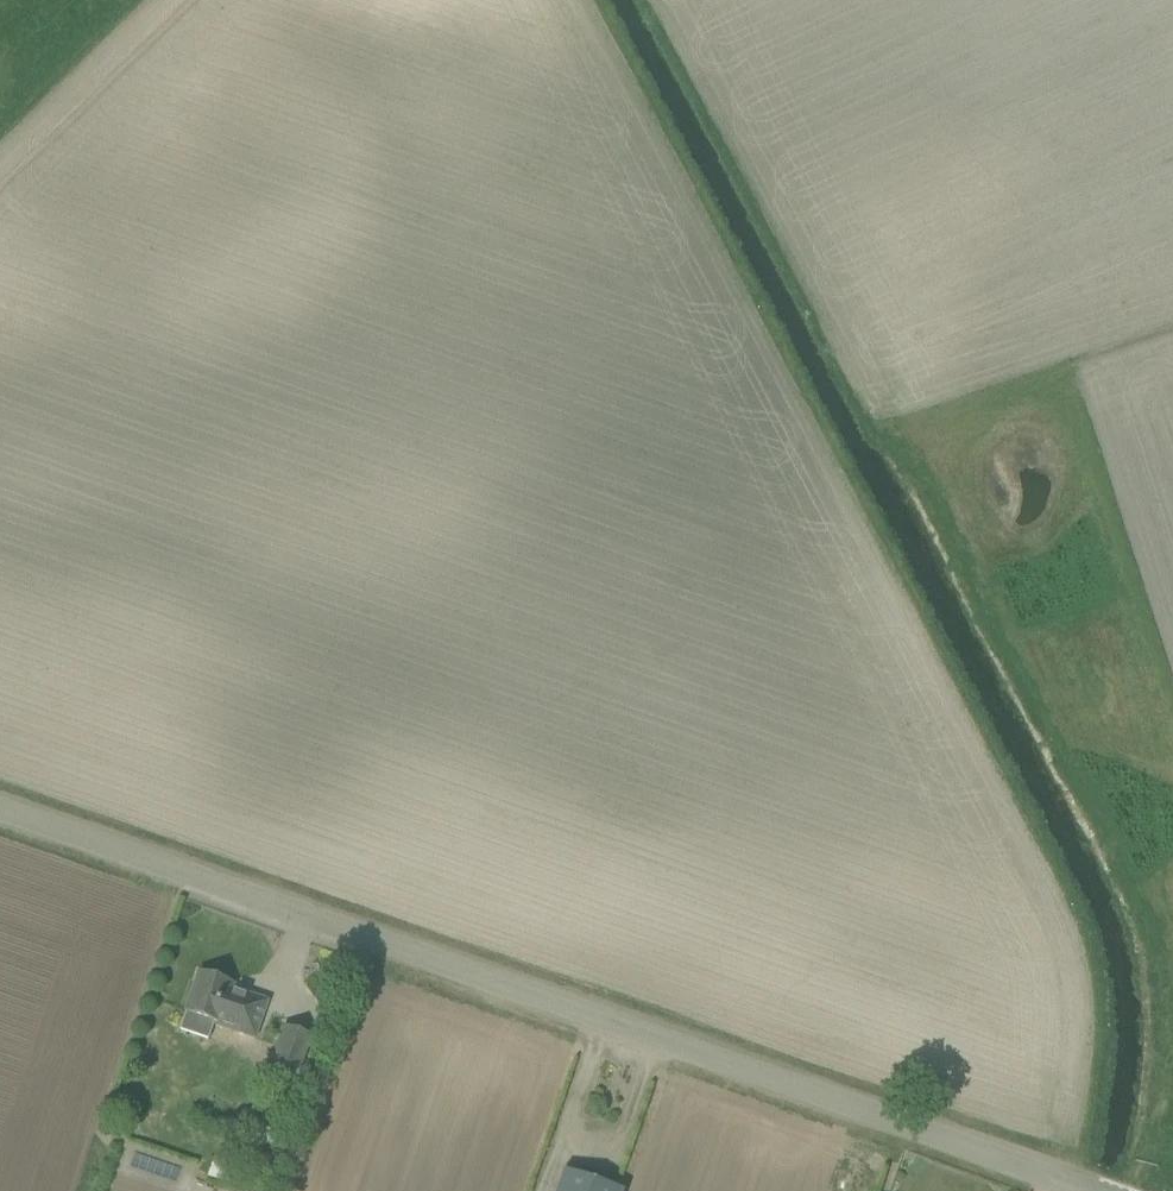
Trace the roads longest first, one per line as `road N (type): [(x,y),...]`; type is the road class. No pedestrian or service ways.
road 1 (tertiary): [(0,815),(1080,1190)]
road 2 (track): [(0,175),(179,0)]

